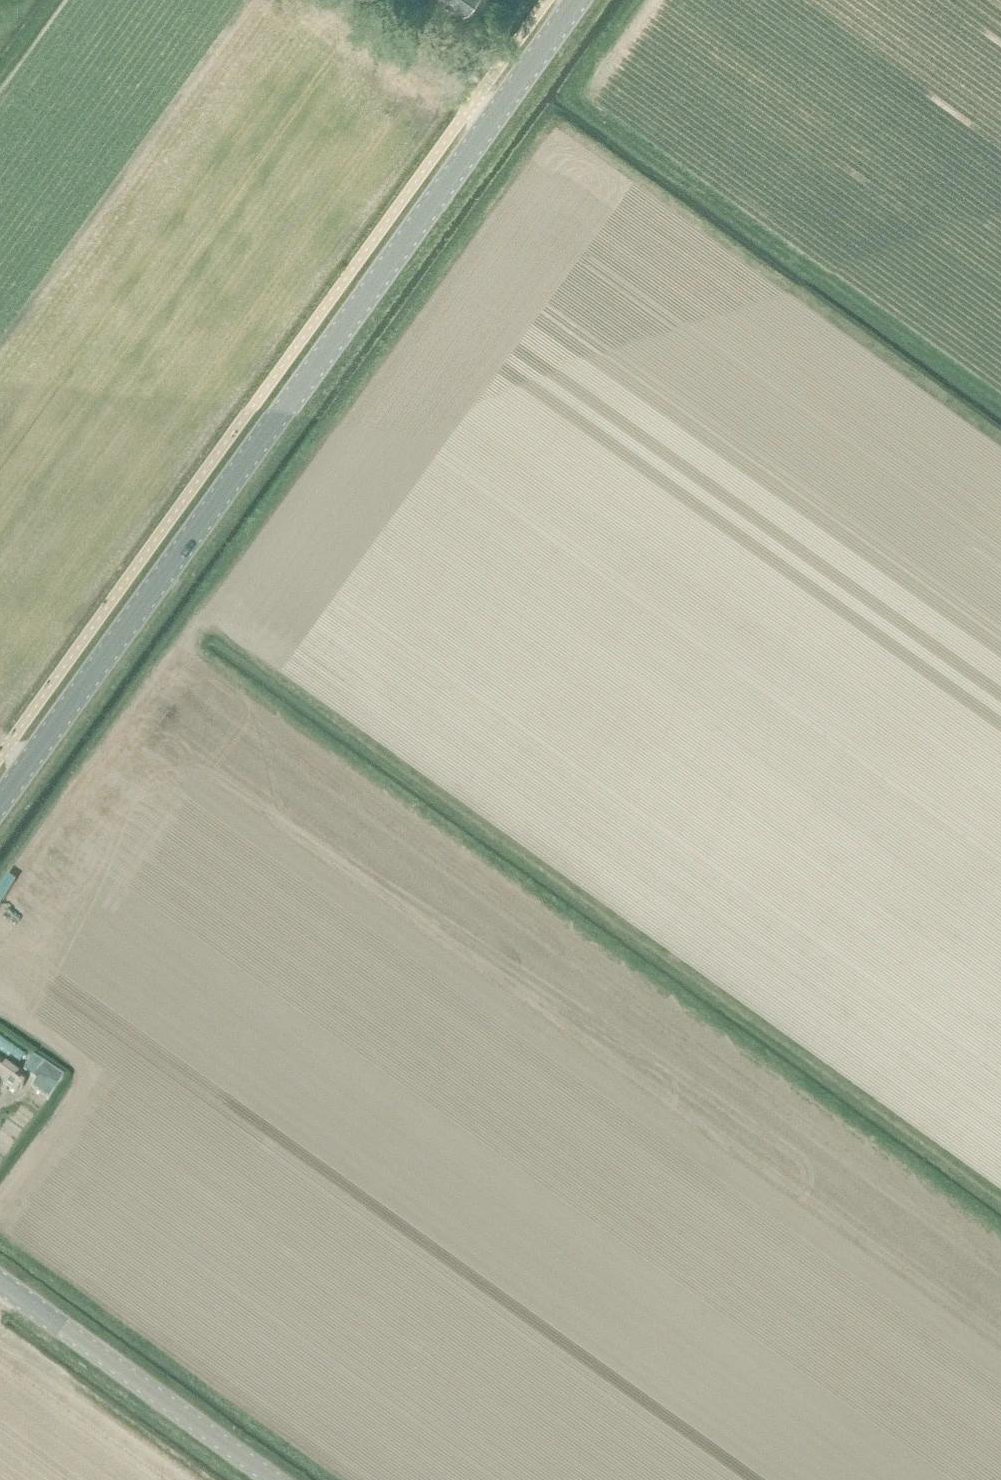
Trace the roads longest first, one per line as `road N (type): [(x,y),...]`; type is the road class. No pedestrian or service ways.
road 1 (tertiary): [(0,805),(579,0)]
road 2 (tertiary): [(275,1479),(0,1281)]

